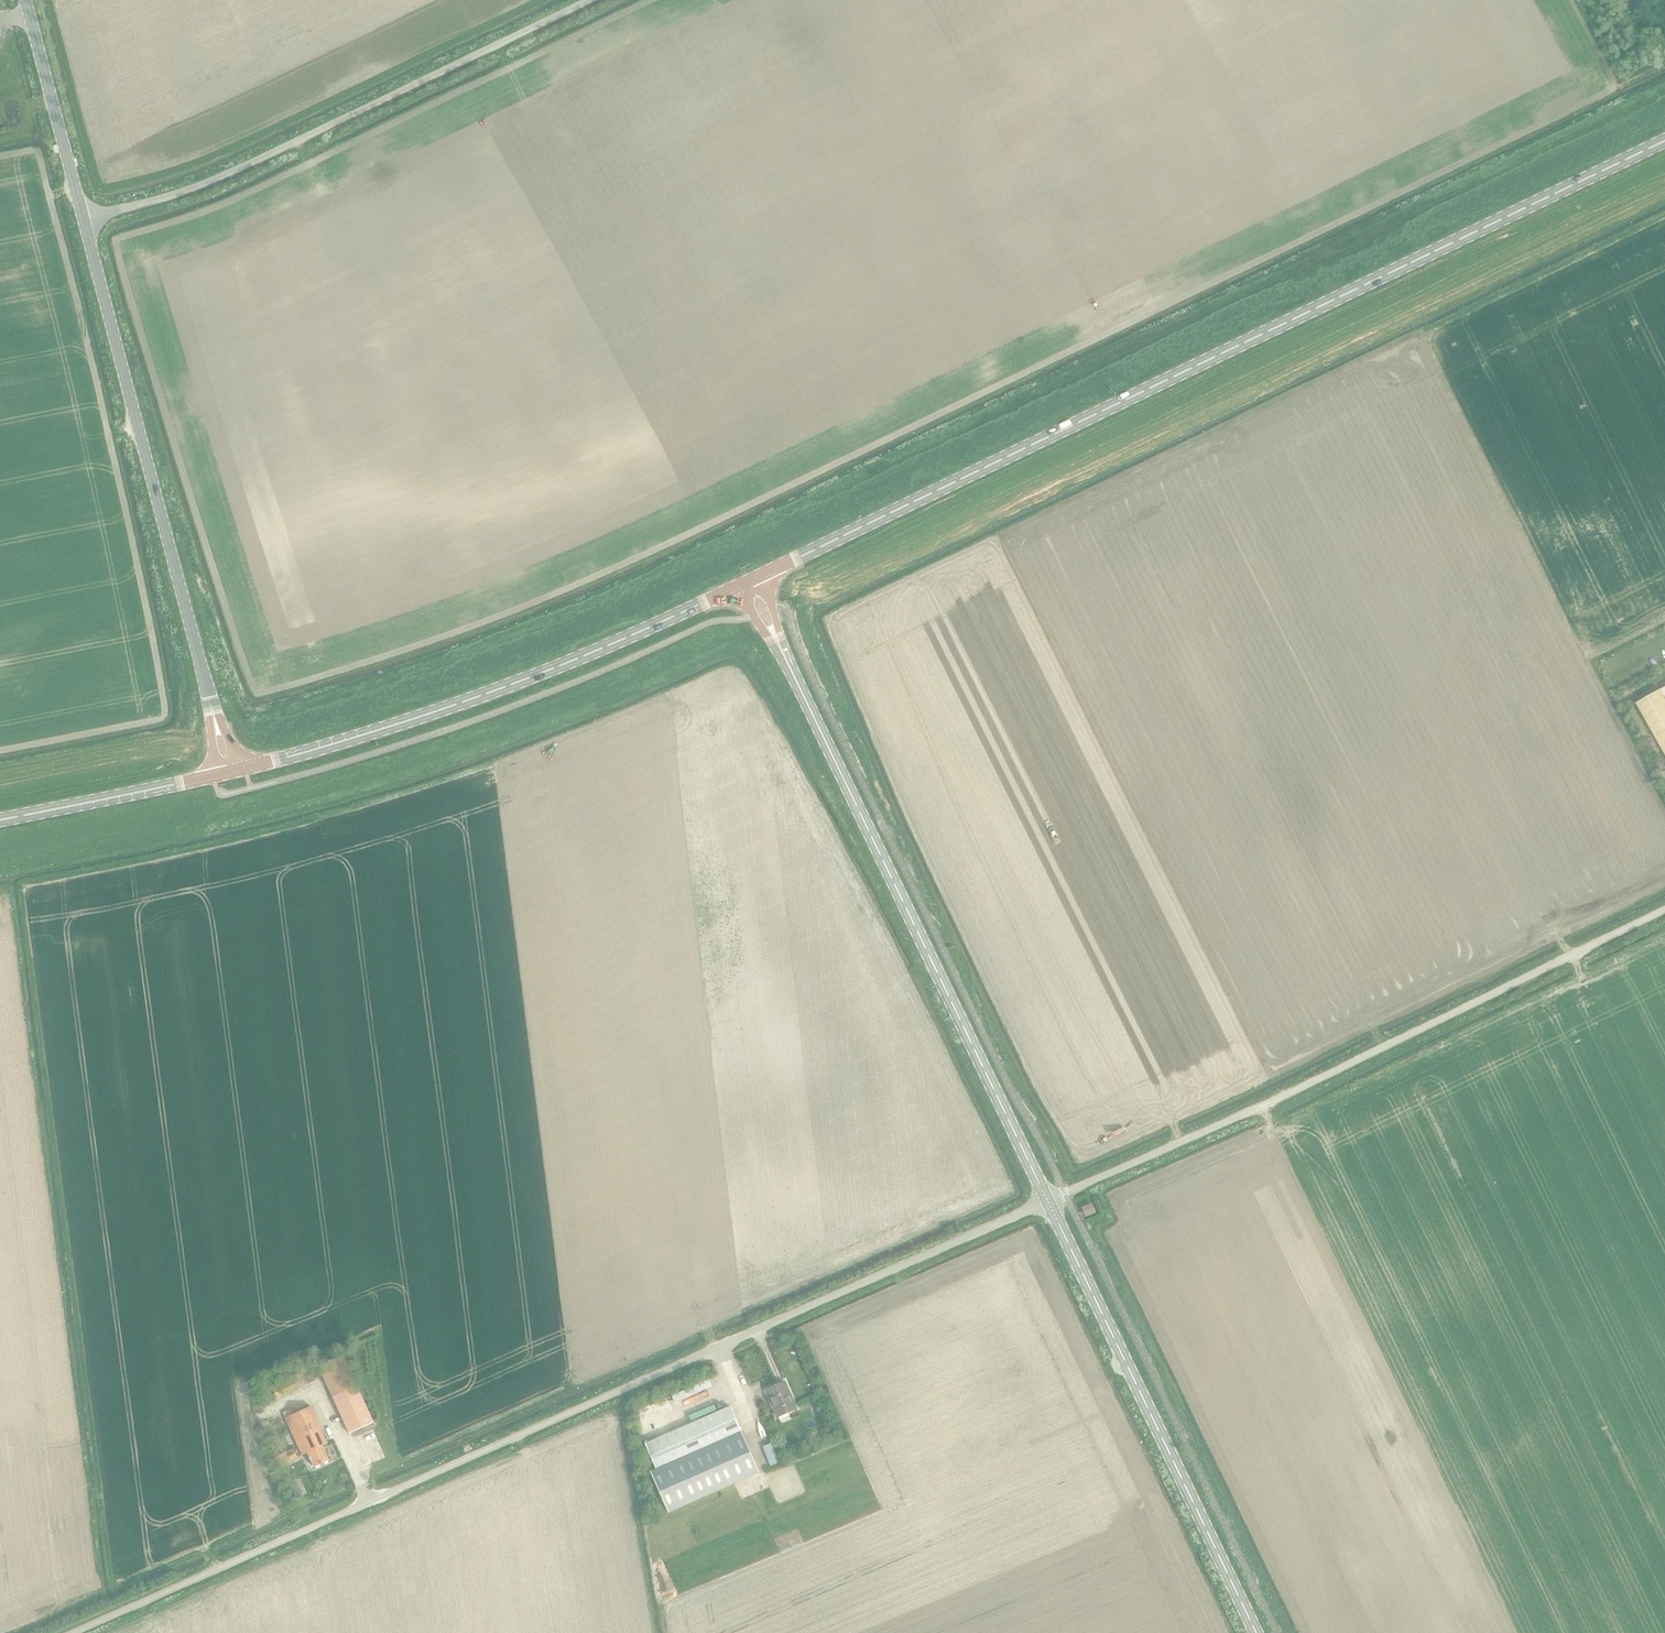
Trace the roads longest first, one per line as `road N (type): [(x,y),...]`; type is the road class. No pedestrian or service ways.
road 1 (unclassified): [(72,1632),(1047,1200)]
road 2 (secondary): [(758,577),(1664,142)]
road 3 (unclassified): [(1047,1200),(1664,906)]
road 4 (secondary): [(1047,1200),(778,646)]
road 5 (unclassified): [(83,221),(250,166),(579,0)]
road 6 (secondary): [(241,768),(430,714),(607,648),(739,586)]
road 7 (tertiary): [(214,714),(83,221)]
road 8 (secondary): [(1257,1632),(1047,1200)]
road 9 (tertiary): [(83,221),(25,0)]
road 10 (secondary): [(0,820),(215,775)]

